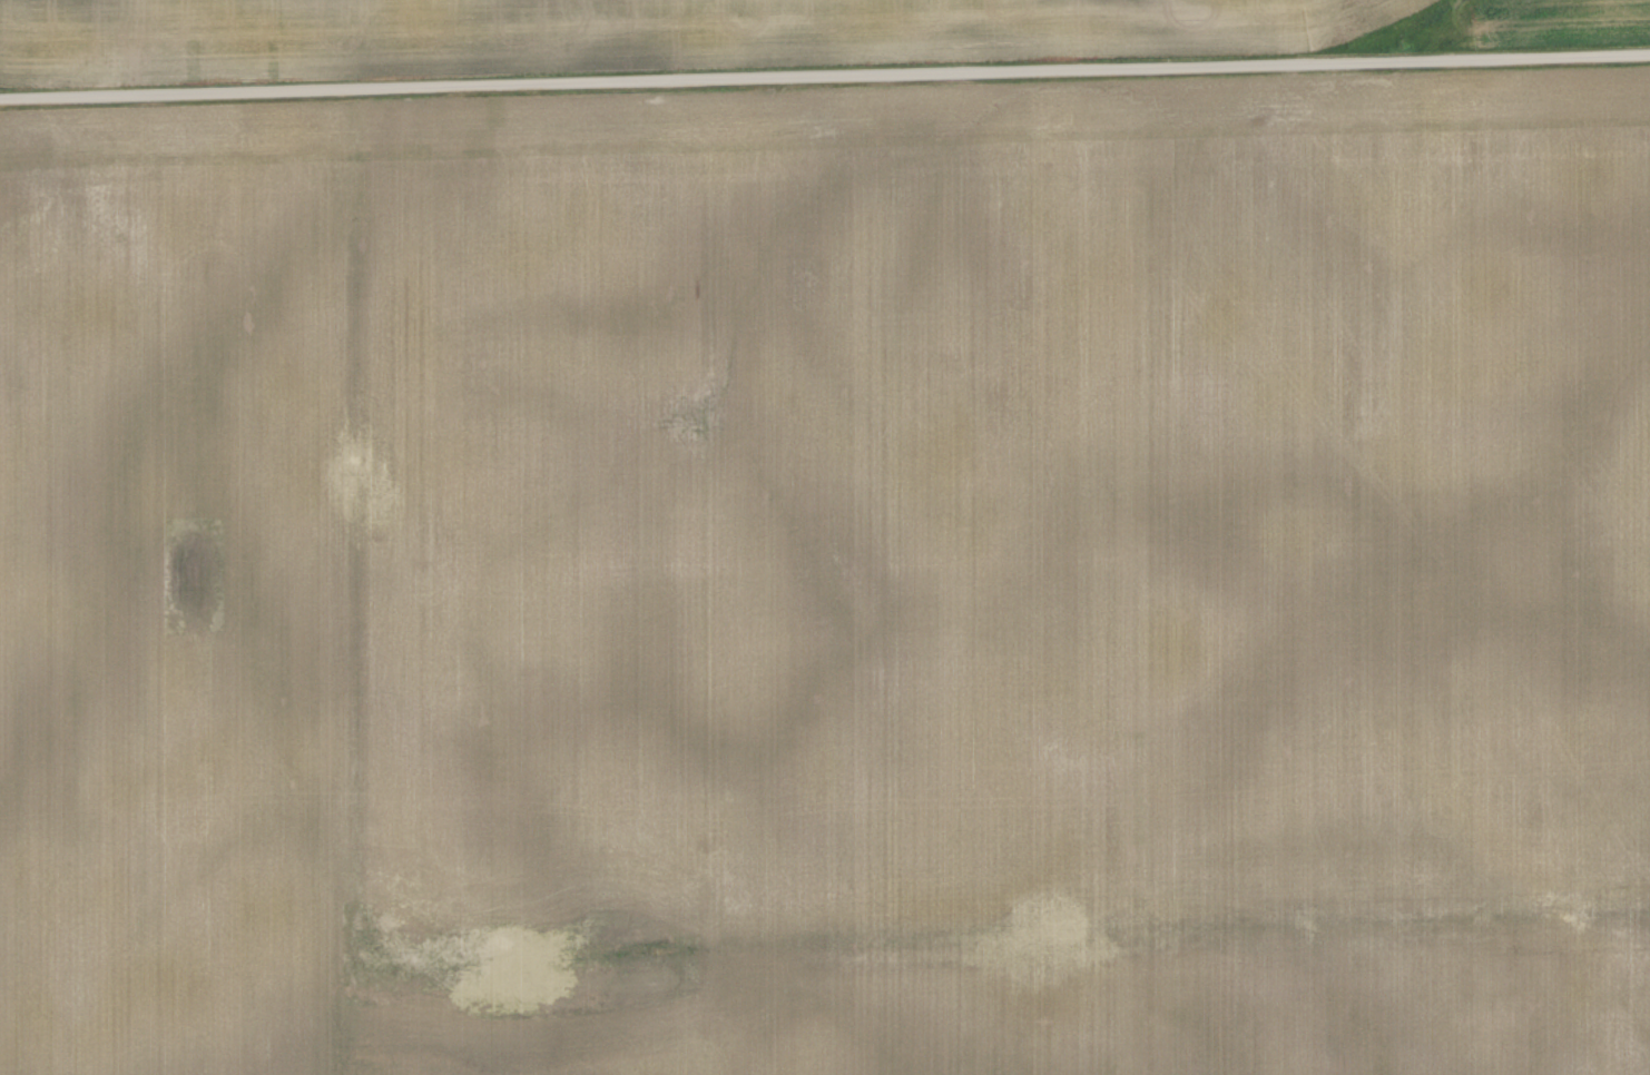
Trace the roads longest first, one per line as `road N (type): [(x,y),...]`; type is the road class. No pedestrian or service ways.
road 1 (residential): [(0,100),(1649,49)]

